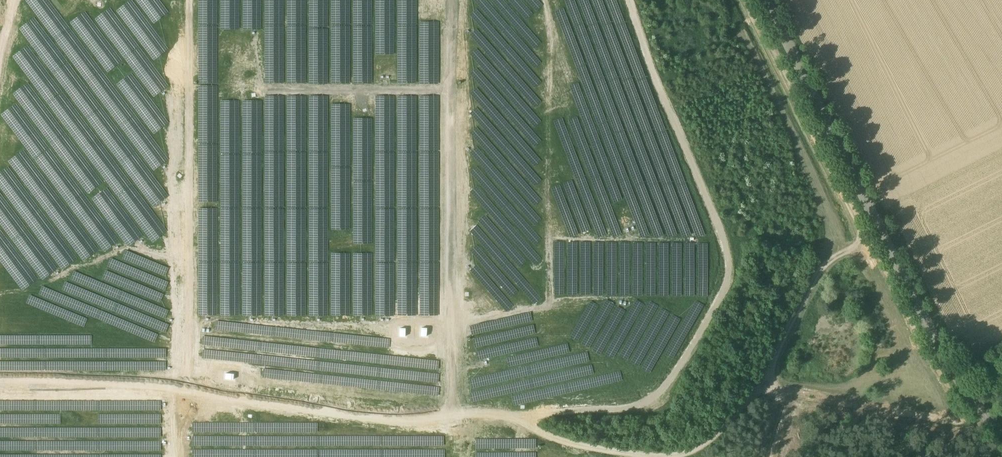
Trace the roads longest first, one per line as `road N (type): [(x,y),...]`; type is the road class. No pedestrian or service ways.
road 1 (track): [(628,0),(727,250),(730,288),(678,377),(641,411),(516,421),(568,447),(654,456)]
road 2 (track): [(666,456),(710,435),(769,377),(840,225),(735,0)]
road 3 (unclassified): [(1001,439),(972,409),(762,0)]

